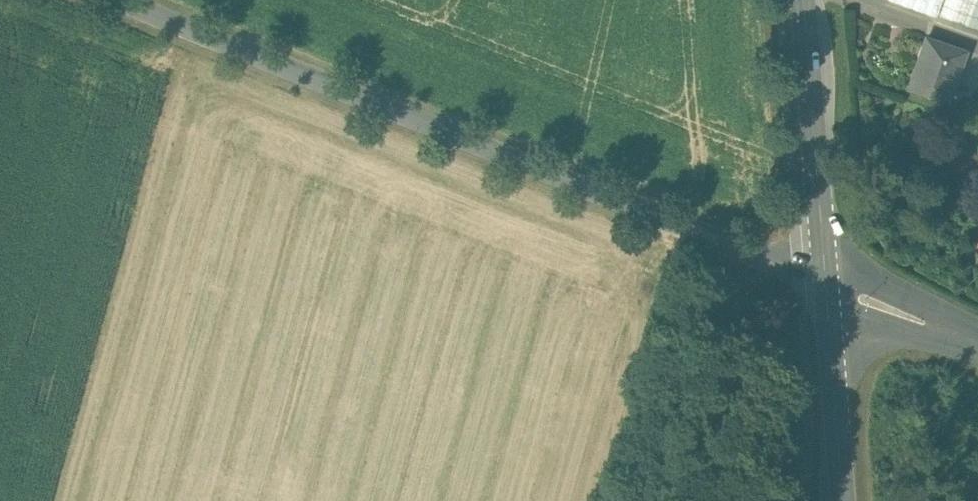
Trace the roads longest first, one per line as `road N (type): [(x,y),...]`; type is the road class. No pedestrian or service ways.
road 1 (unclassified): [(134,0),(825,272)]
road 2 (tertiary): [(825,272),(804,0)]
road 3 (tertiary): [(847,500),(825,272)]
road 4 (unclassified): [(825,272),(977,332)]

